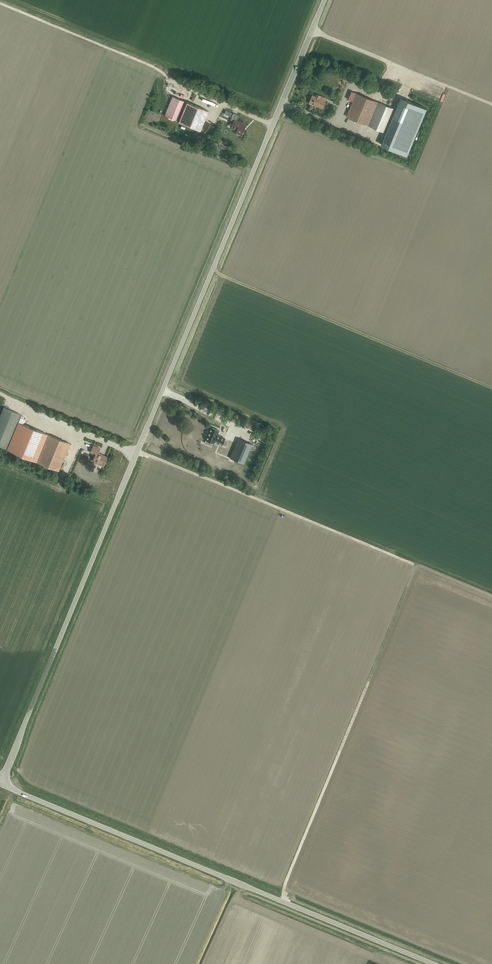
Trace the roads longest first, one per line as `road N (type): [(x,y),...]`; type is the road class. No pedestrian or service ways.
road 1 (unclassified): [(0,784),(321,0)]
road 2 (unclassified): [(430,963),(0,784)]

